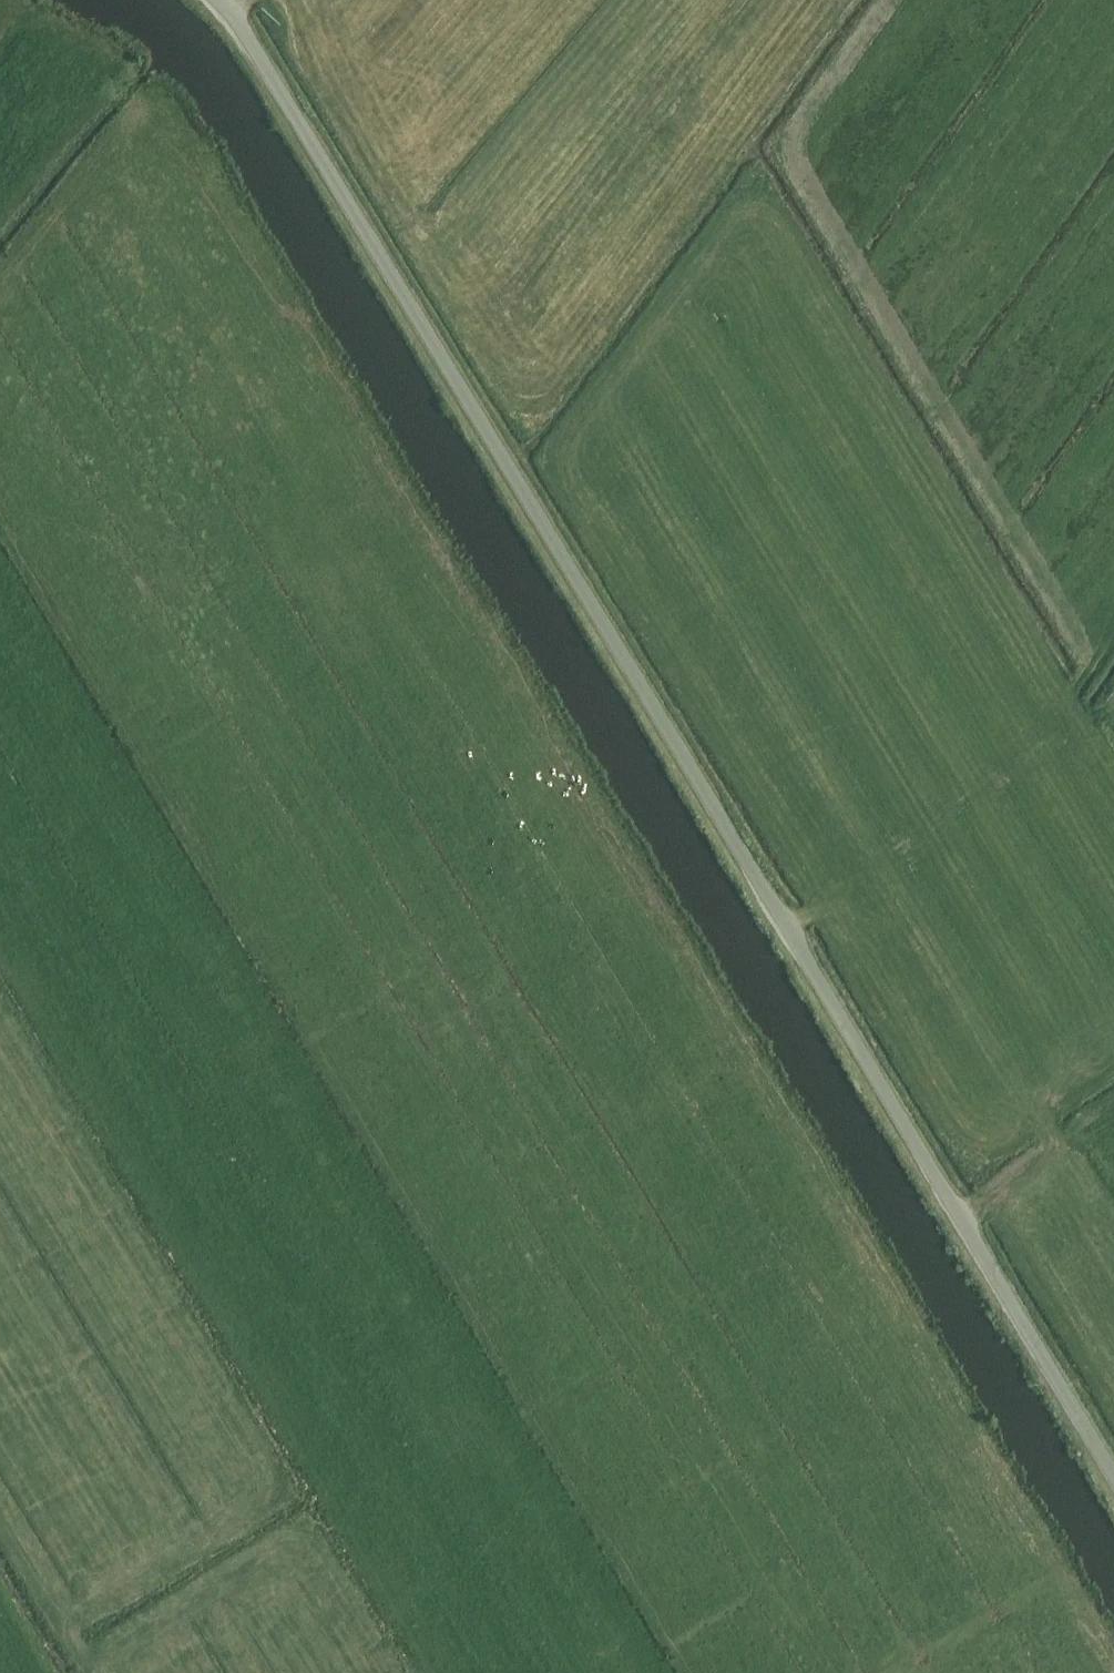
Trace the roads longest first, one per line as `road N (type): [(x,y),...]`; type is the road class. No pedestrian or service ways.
road 1 (unclassified): [(189,0),(217,16),(276,85),(1113,1484)]

